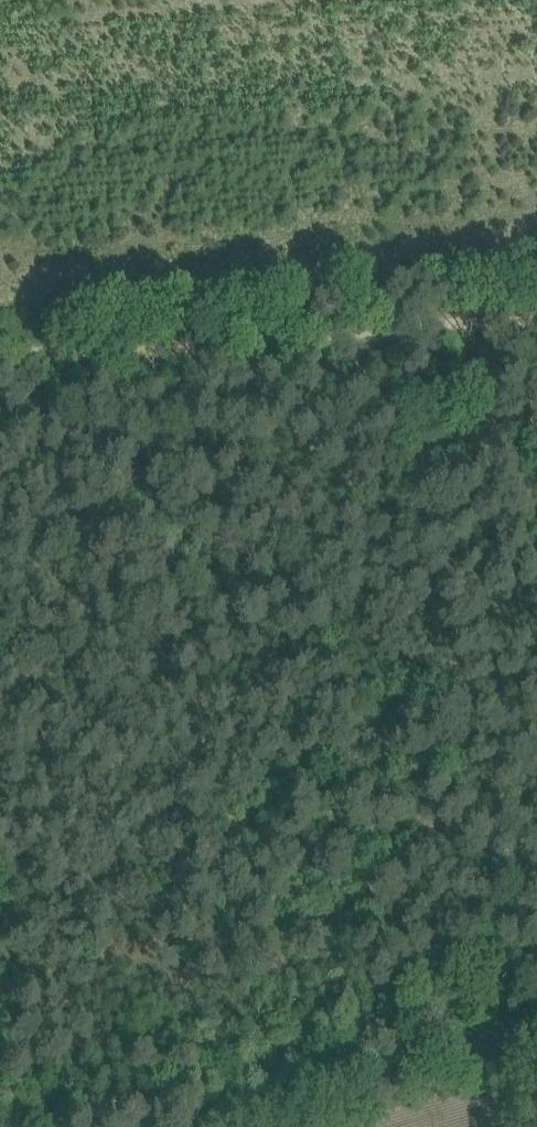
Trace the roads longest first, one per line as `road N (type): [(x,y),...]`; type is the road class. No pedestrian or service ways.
road 1 (track): [(536,304),(0,349)]

